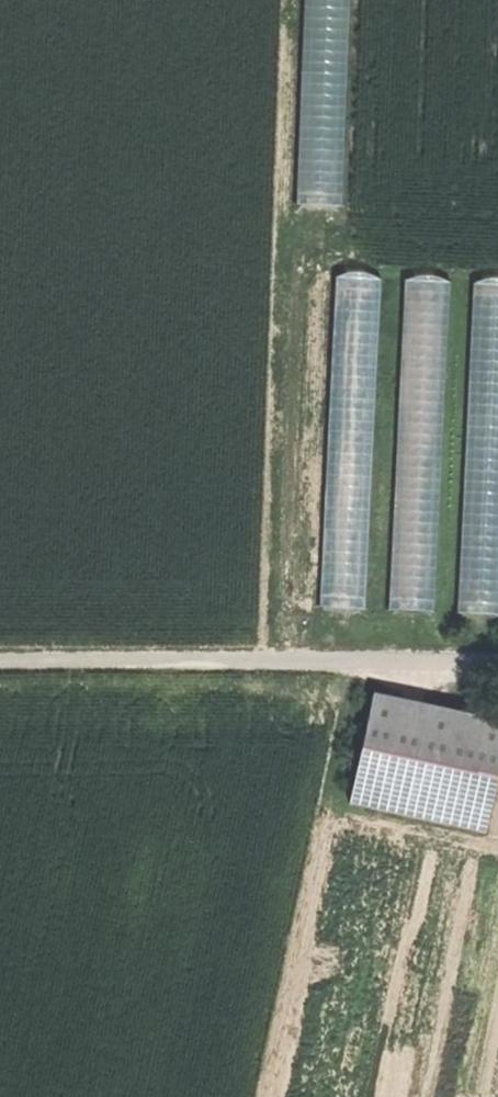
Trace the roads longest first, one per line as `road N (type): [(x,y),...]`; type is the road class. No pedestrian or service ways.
road 1 (track): [(0,665),(497,665)]

